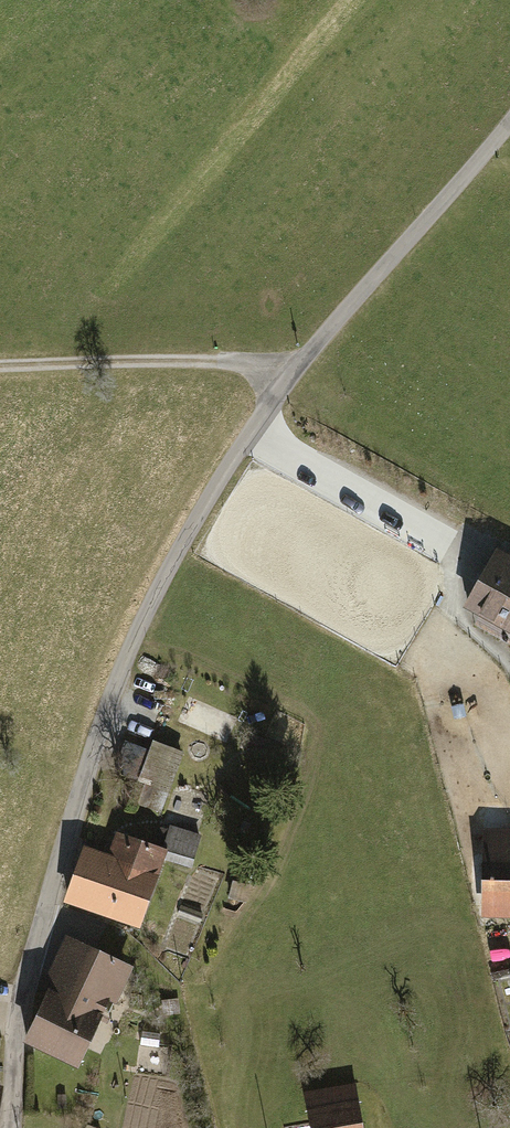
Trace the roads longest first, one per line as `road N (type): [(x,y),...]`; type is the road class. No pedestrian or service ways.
road 1 (unclassified): [(9,1127),(25,984),(109,703),(165,579),(310,352),(509,120)]
road 2 (track): [(284,388),(225,361),(0,367)]

